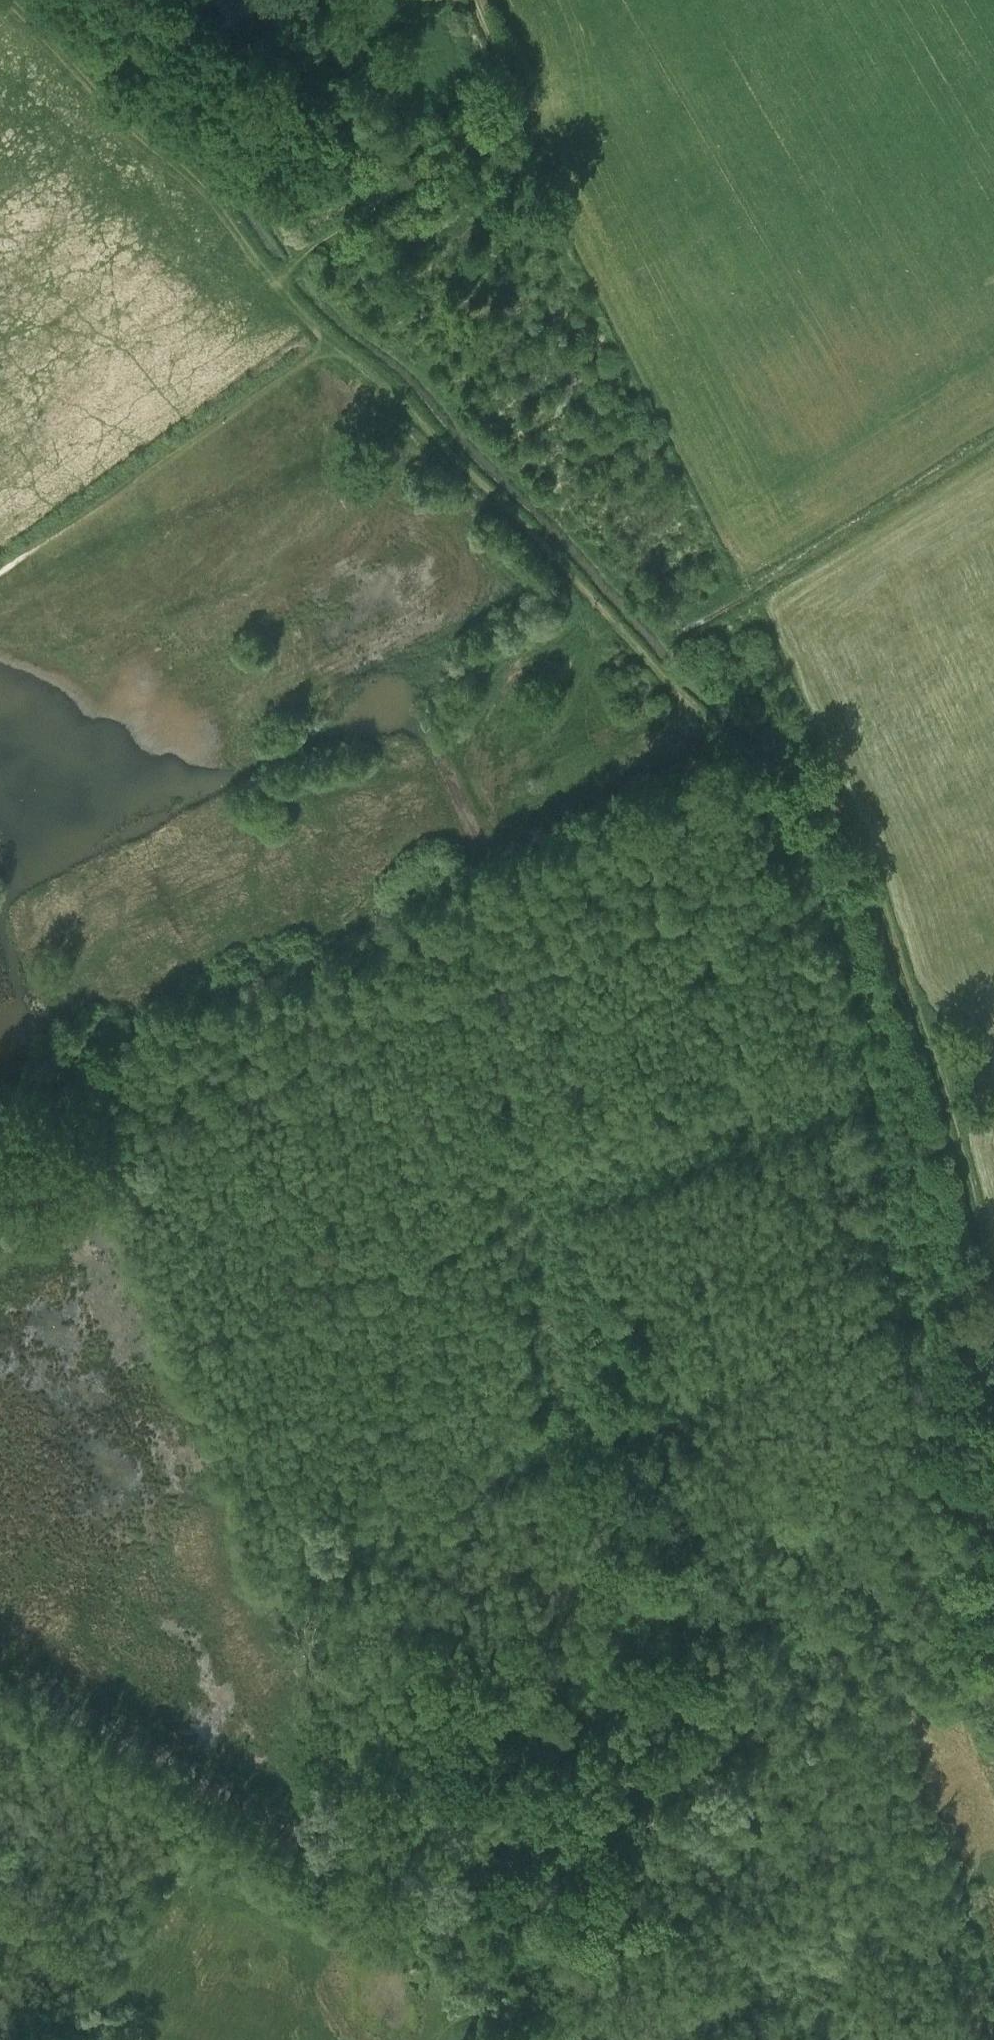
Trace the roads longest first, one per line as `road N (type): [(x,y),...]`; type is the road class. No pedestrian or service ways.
road 1 (track): [(473,0),(515,93),(513,113)]

